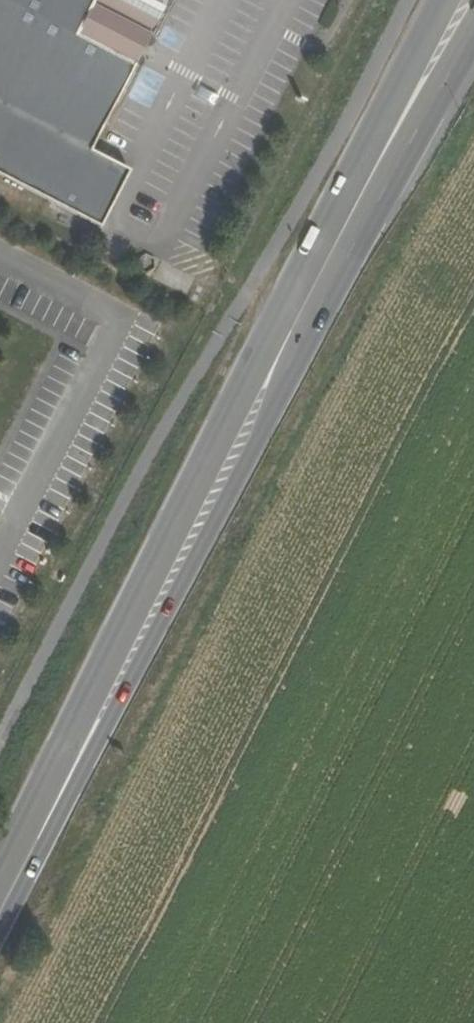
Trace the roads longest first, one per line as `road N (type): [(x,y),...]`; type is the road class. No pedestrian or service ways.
road 1 (primary): [(442,0),(198,478),(88,717)]
road 2 (primary): [(88,717),(227,497),(473,35)]
road 3 (primary): [(88,717),(0,888)]

